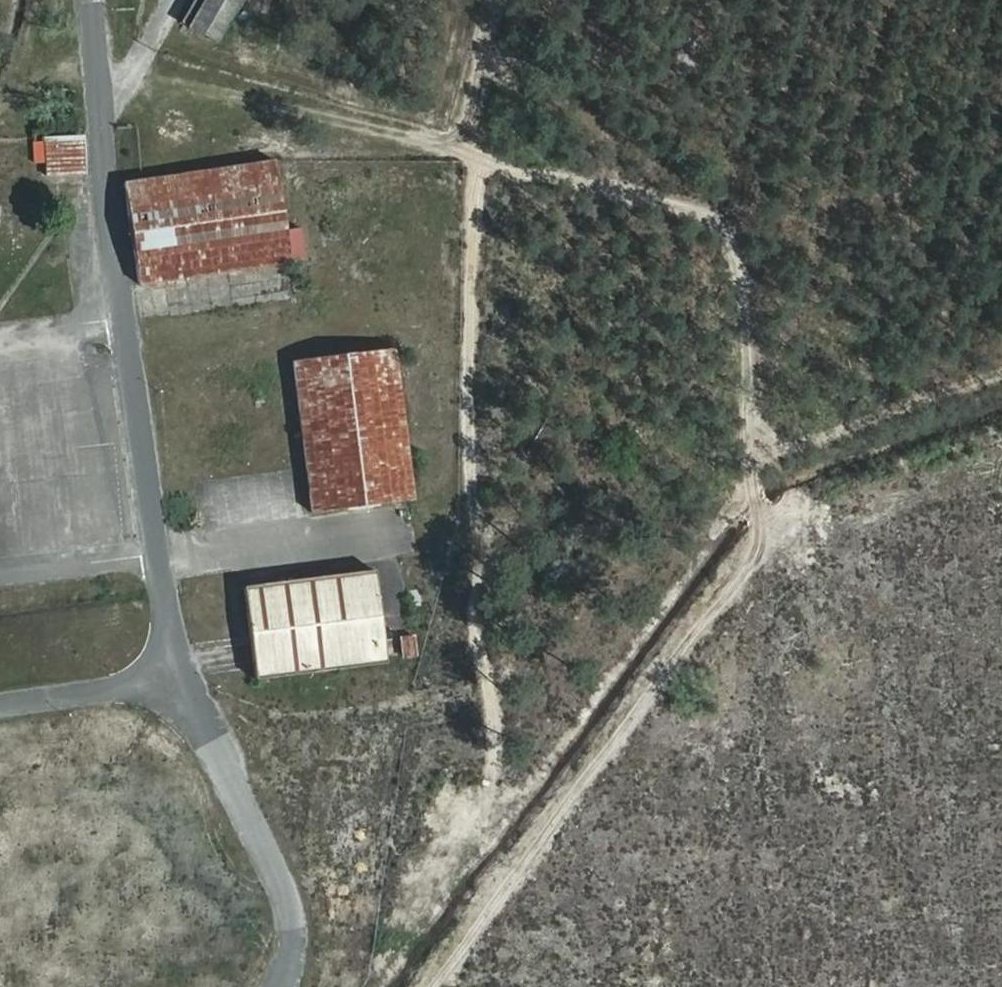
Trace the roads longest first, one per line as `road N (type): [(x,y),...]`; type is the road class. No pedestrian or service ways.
road 1 (track): [(443,986),(740,568),(745,378),(731,230),(480,146),(289,149),(101,115)]

